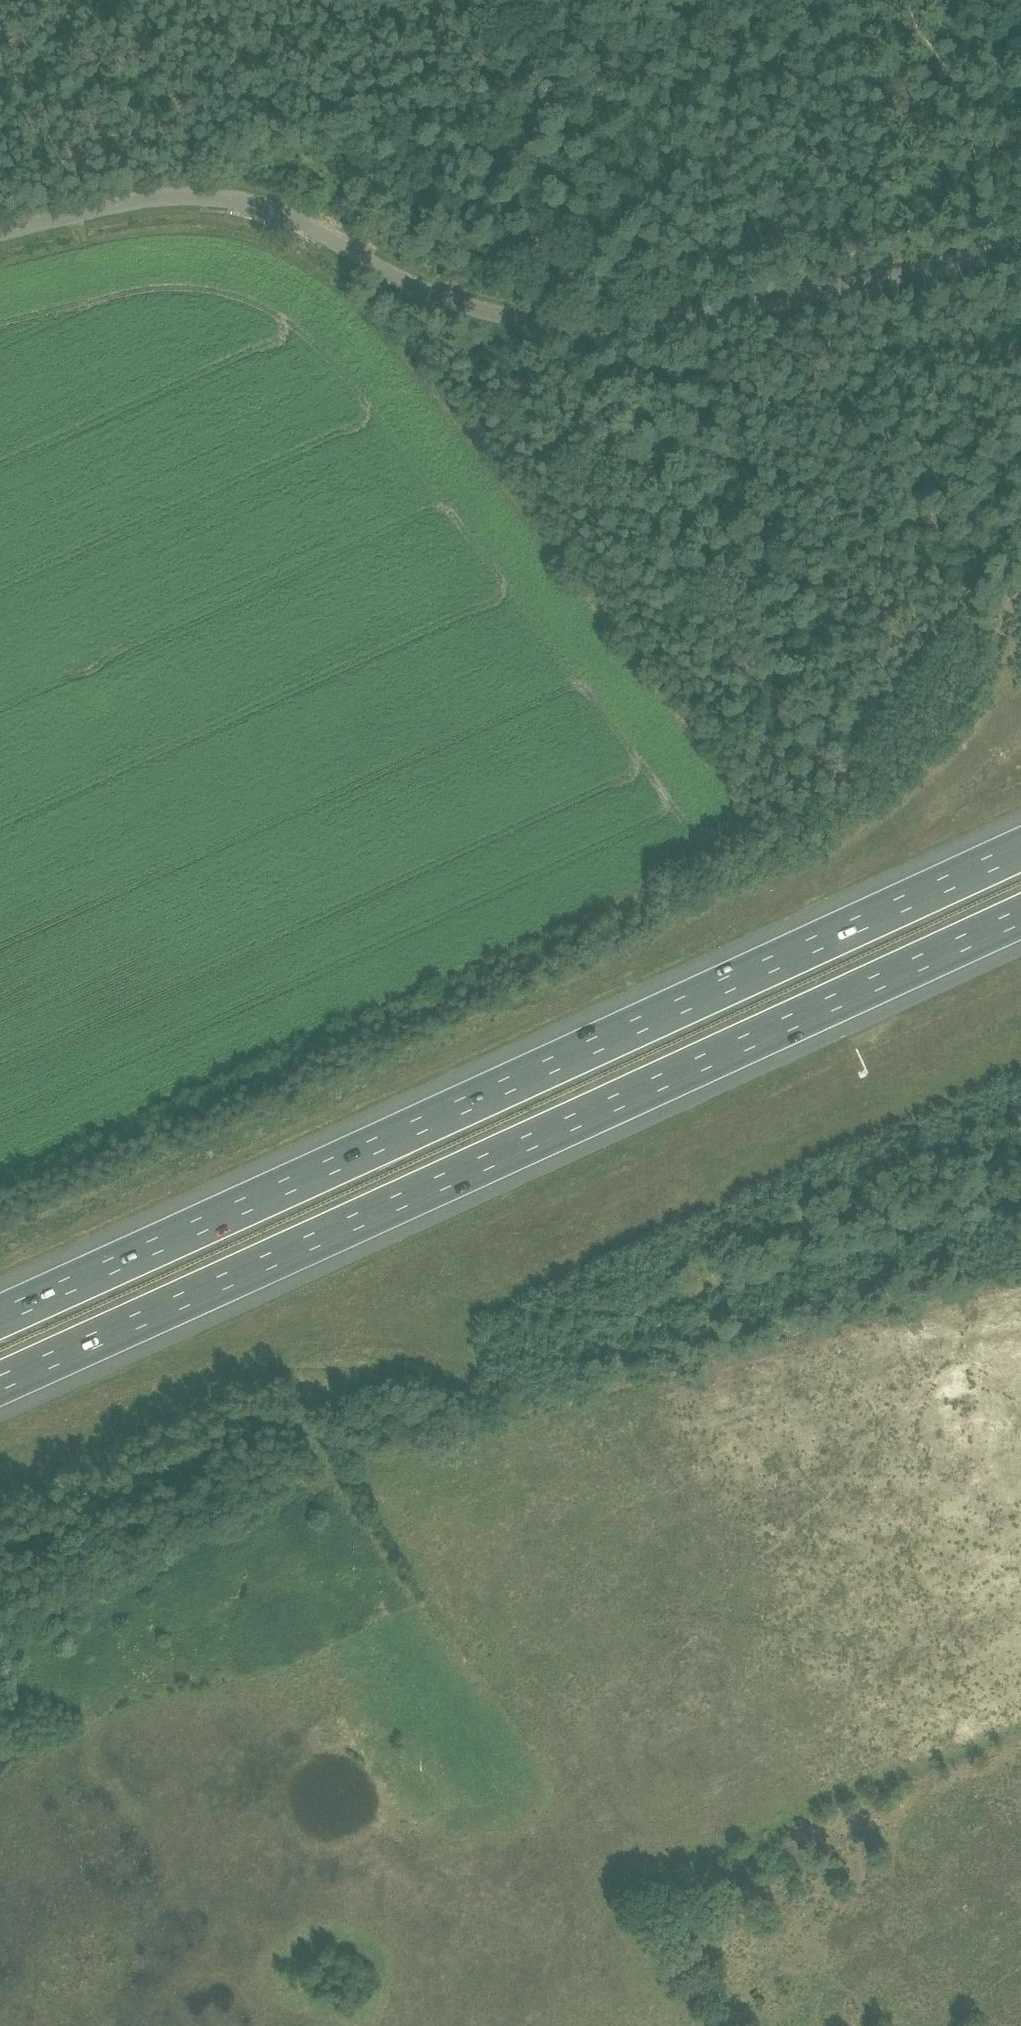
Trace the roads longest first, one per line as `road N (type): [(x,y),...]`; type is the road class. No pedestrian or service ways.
road 1 (motorway): [(1020,848),(0,1316)]
road 2 (motorway): [(0,1383),(1020,916)]
road 3 (unclassified): [(0,233),(132,201),(229,202),(297,223),(469,307),(537,327),(618,333),(1020,247)]

